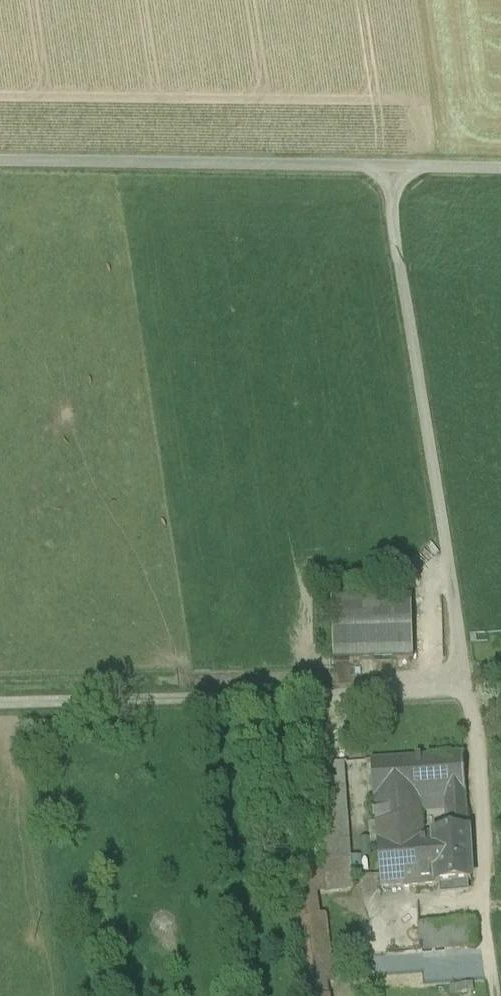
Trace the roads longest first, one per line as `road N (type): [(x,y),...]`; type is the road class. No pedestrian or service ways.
road 1 (track): [(500,995),(469,692),(387,168)]
road 2 (track): [(500,169),(0,162)]
road 3 (track): [(469,692),(0,706)]

